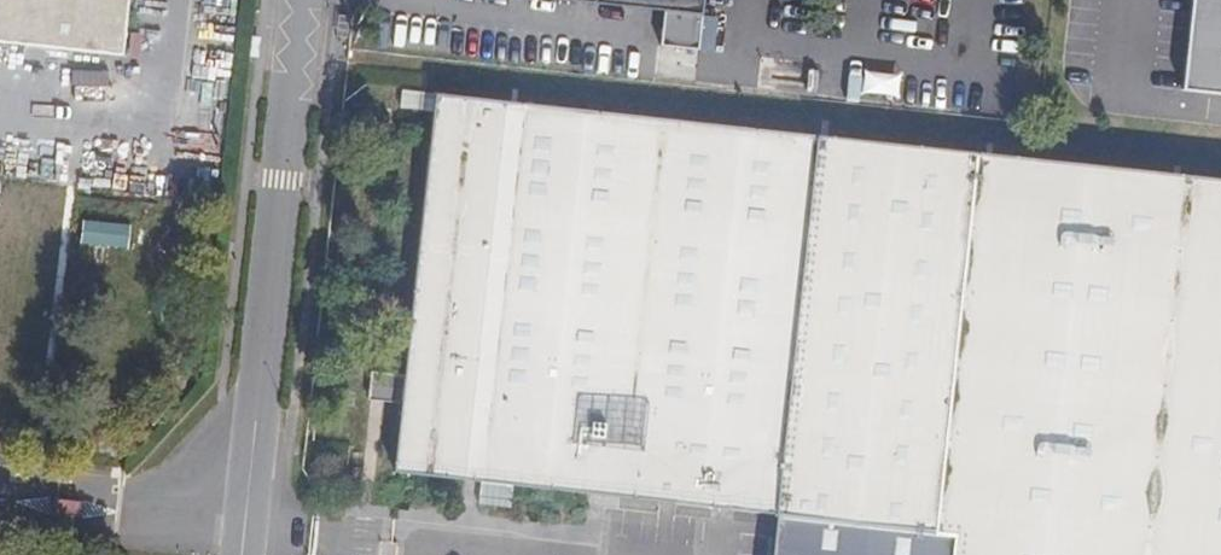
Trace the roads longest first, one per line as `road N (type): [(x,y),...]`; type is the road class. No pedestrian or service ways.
road 1 (unclassified): [(245,554),(303,0)]

